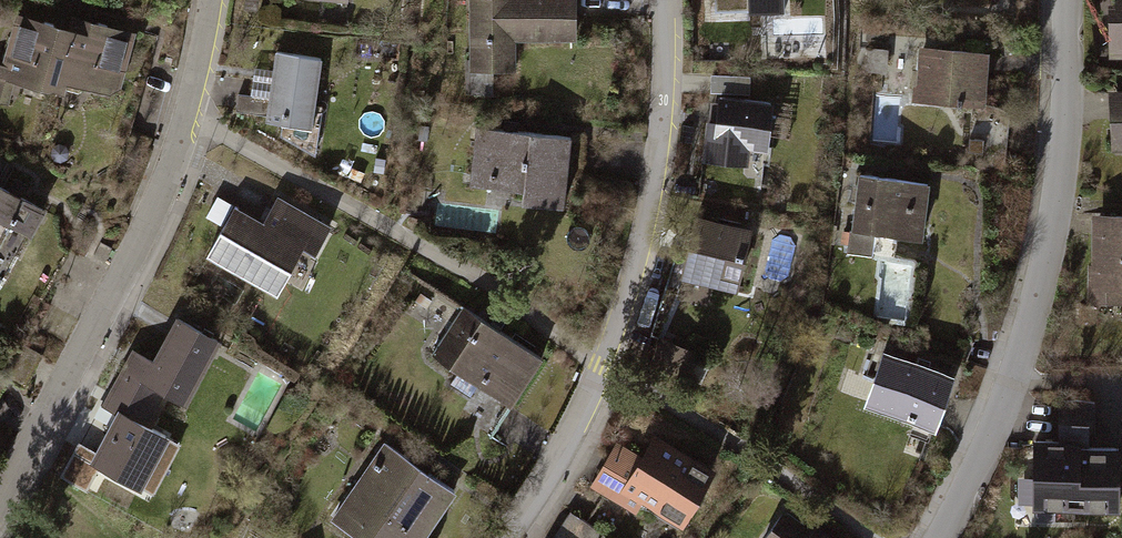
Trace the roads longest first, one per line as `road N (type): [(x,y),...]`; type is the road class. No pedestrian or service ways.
road 1 (residential): [(519,537),(566,470),(613,371),(643,275),(661,151),(664,0)]
road 2 (residential): [(938,537),(1009,386),(1050,230),(1059,0)]
road 3 (residential): [(0,511),(134,262),(187,117),(211,0)]

